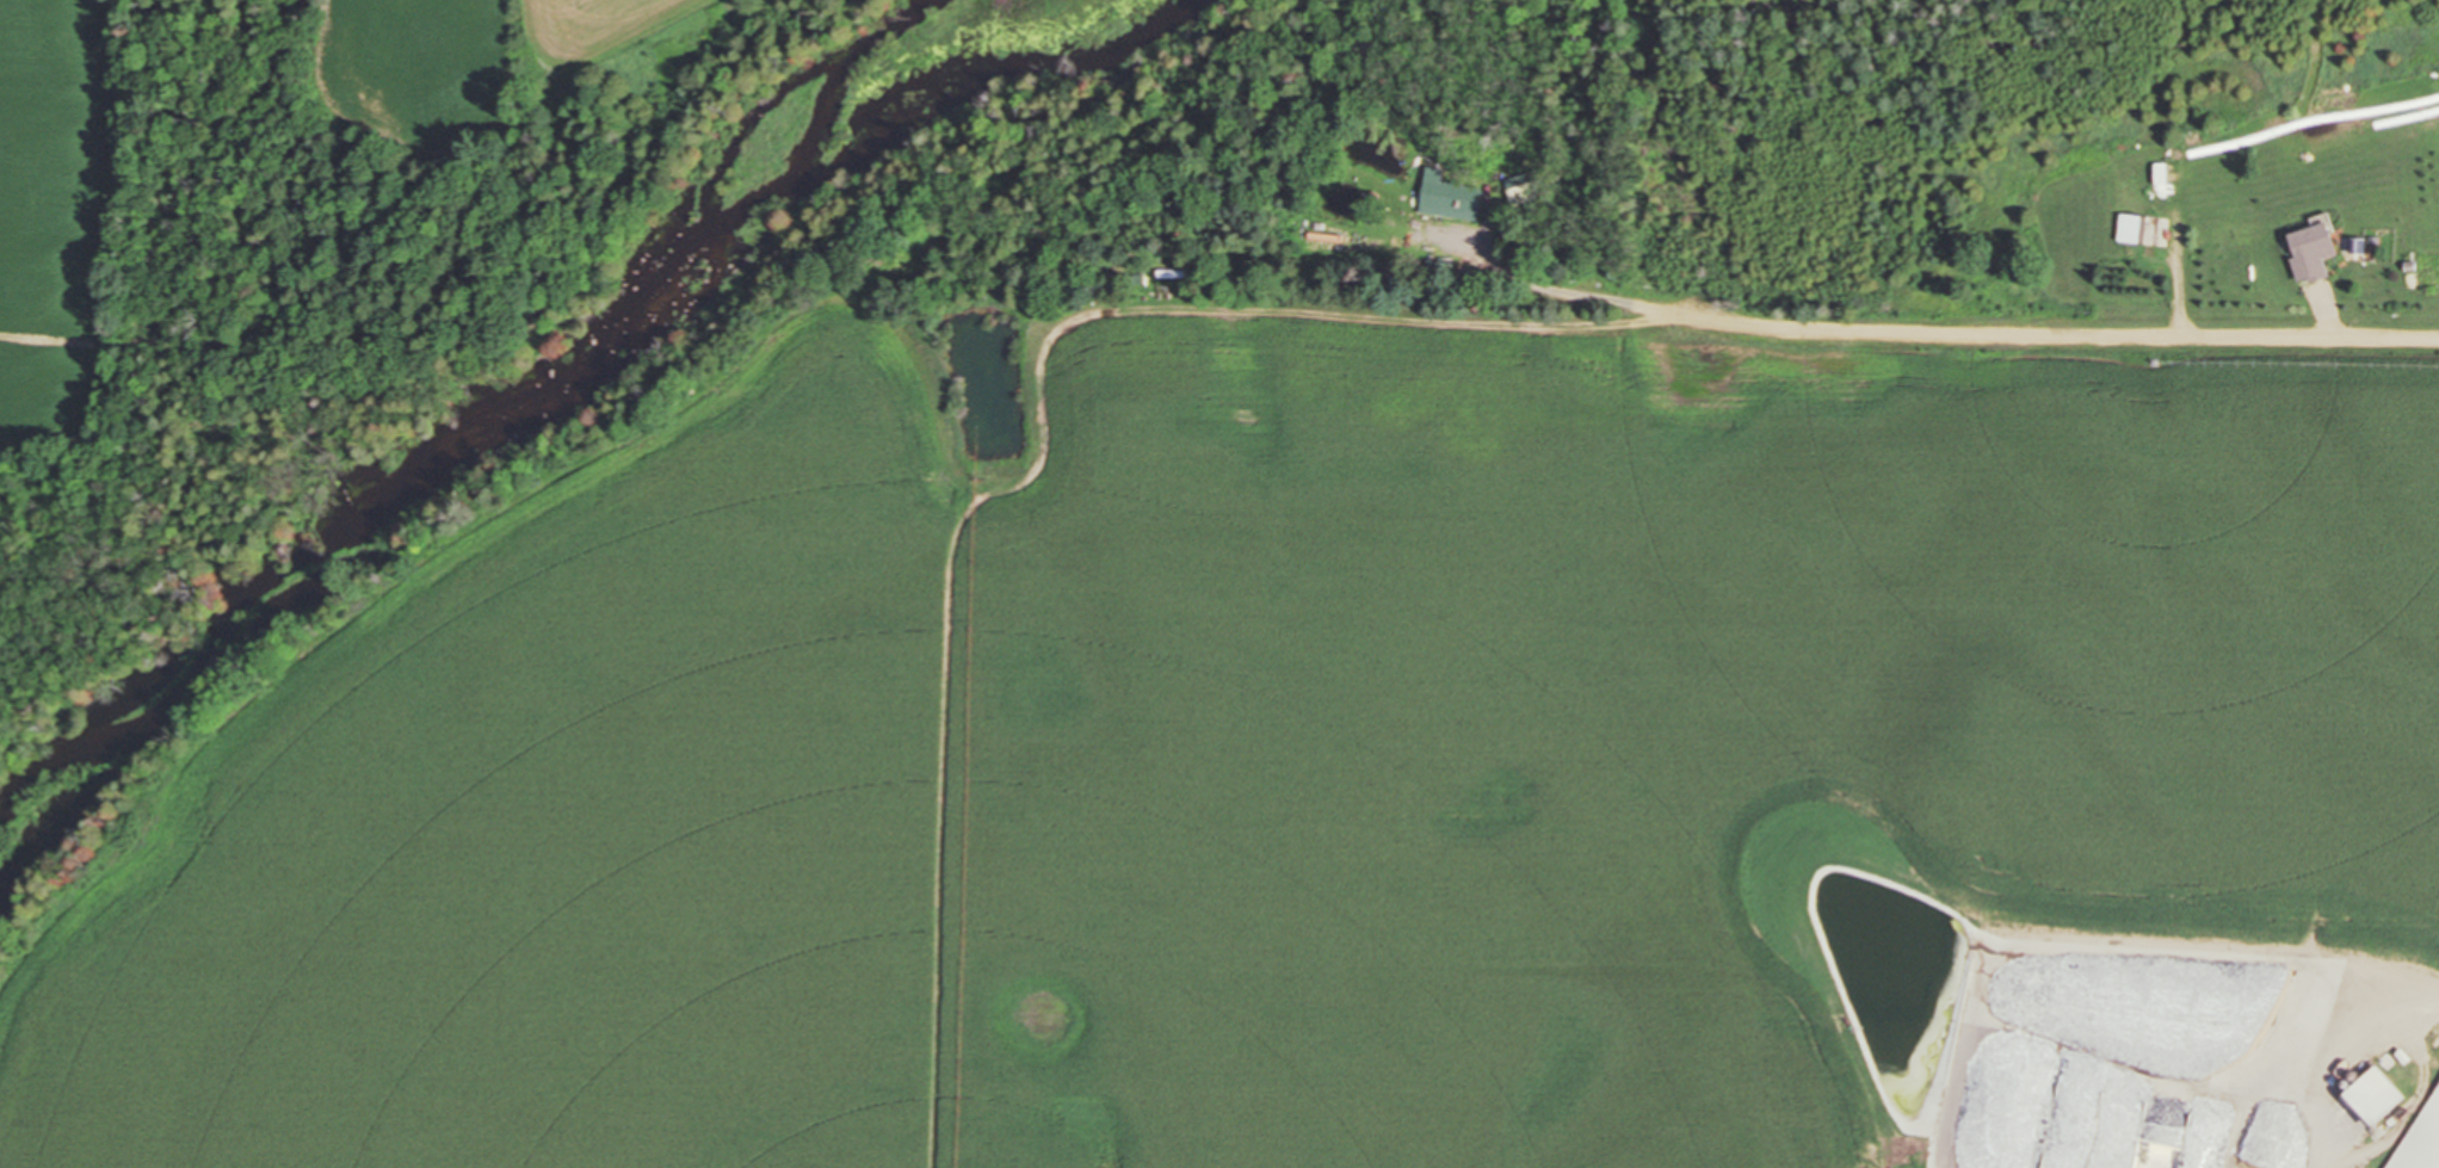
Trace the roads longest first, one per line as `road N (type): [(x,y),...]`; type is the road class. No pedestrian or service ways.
road 1 (residential): [(2438,339),(1836,334),(1642,308)]

